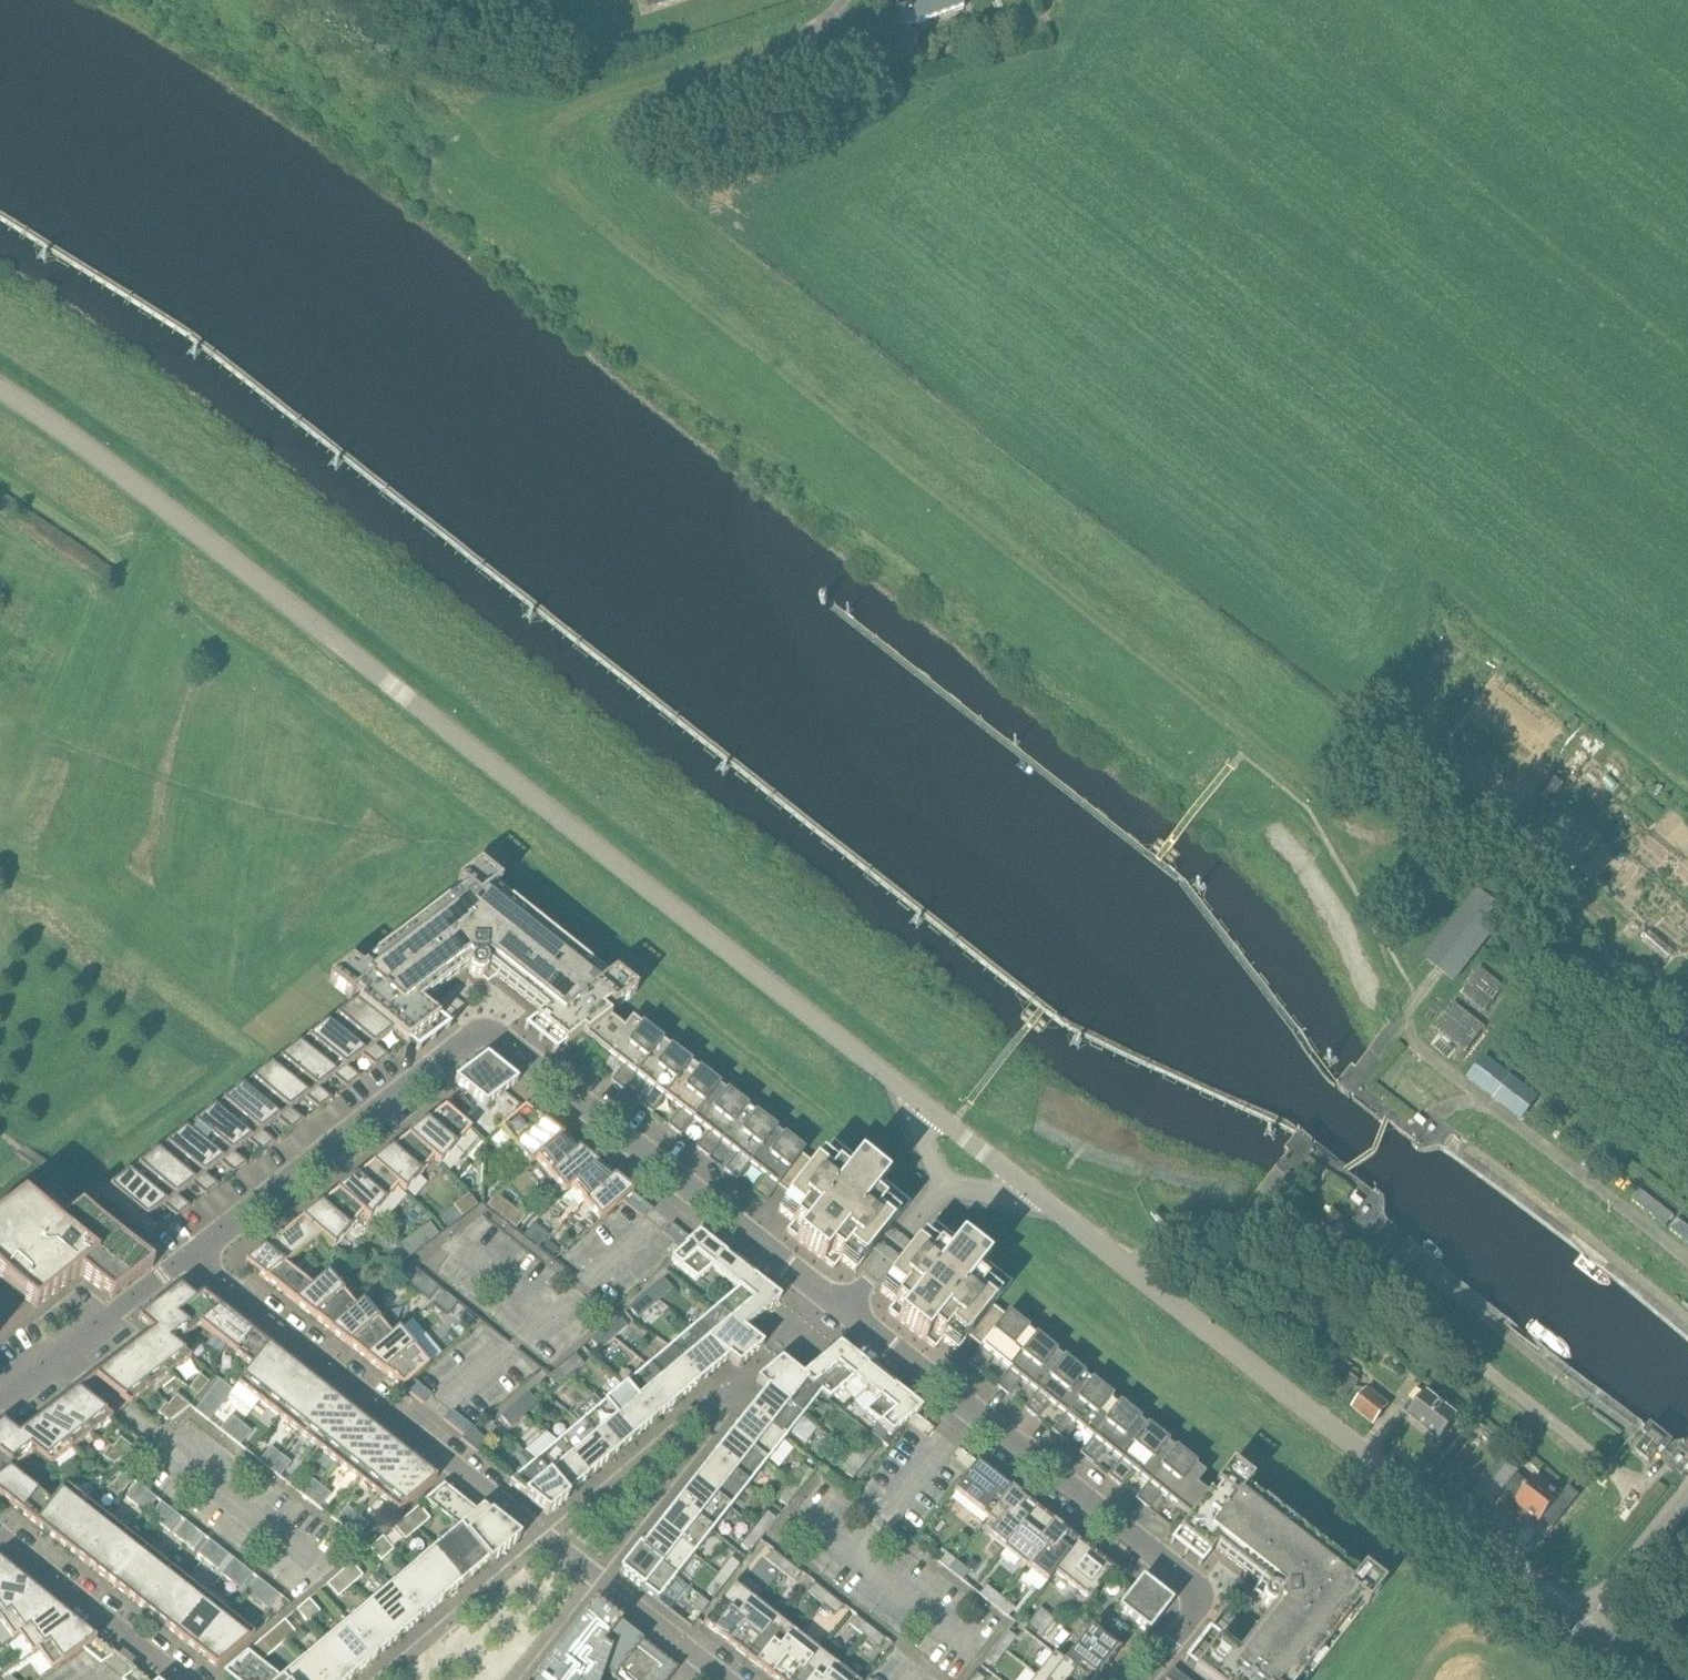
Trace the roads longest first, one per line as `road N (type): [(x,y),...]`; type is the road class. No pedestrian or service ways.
road 1 (tertiary): [(898,1085),(107,463),(0,388)]
road 2 (residential): [(189,1256),(484,1033),(828,1298)]
road 3 (tertiary): [(1583,1628),(1049,1203)]
road 4 (residential): [(844,1310),(1197,1596),(1191,1622),(1145,1679)]
road 5 (residential): [(530,1528),(189,1256)]
road 6 (track): [(1687,985),(1527,857),(1486,837),(1332,810),(1320,822)]
road 7 (residential): [(0,1399),(189,1256)]
road 8 (residential): [(0,1536),(181,1679)]
road 9 (tertiary): [(1049,1203),(898,1085)]
road 10 (unclassified): [(1583,1628),(1687,1493)]
road 11 (residential): [(844,1310),(943,1187)]

